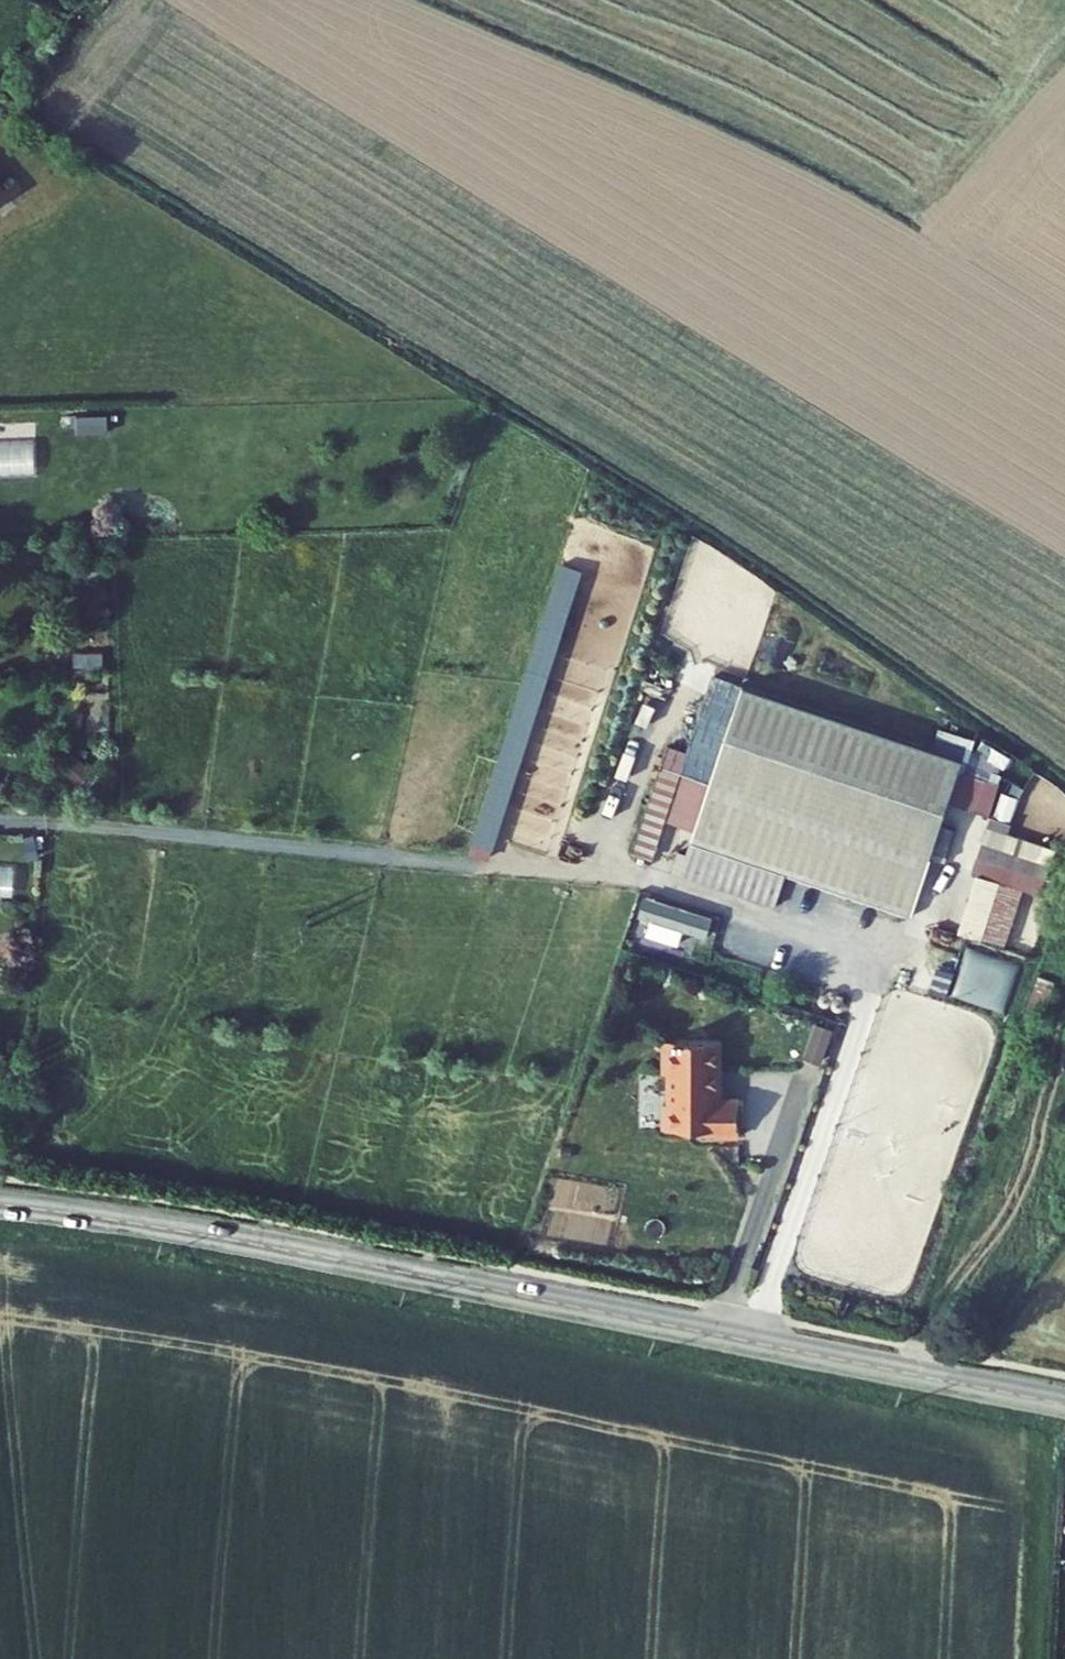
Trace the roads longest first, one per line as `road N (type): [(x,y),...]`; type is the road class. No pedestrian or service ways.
road 1 (secondary): [(1064,1406),(229,1239),(0,1204)]

